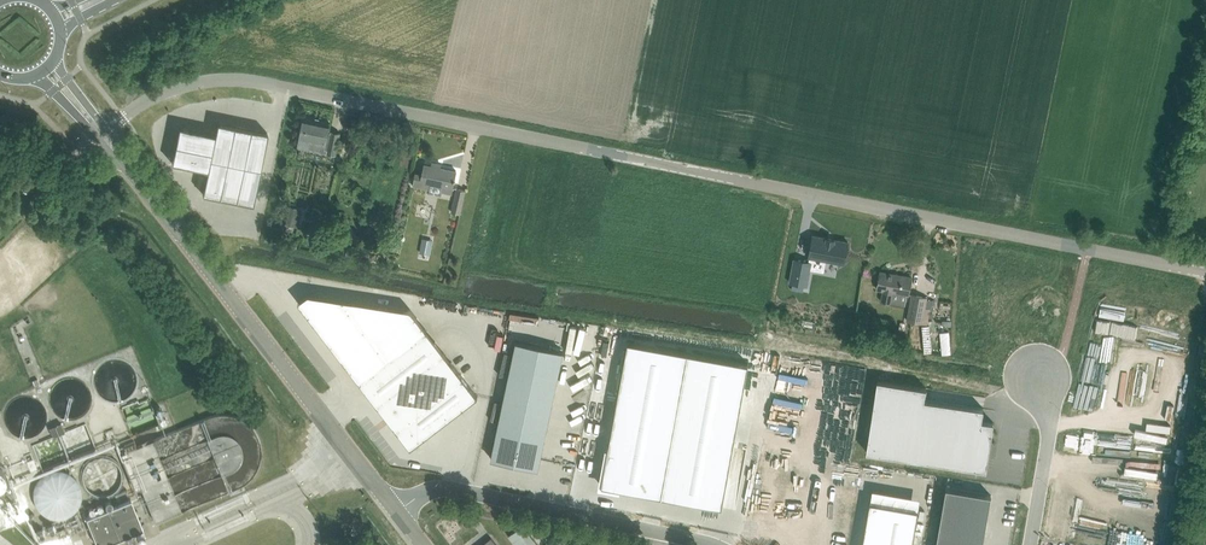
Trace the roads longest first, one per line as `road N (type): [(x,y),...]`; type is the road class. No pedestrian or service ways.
road 1 (unclassified): [(1205,272),(228,79),(150,97),(101,132)]
road 2 (tertiary): [(398,514),(101,132)]
road 3 (unclassified): [(711,544),(453,487),(423,492),(398,514)]
road 4 (unclassified): [(1031,544),(1048,427),(1041,379)]

